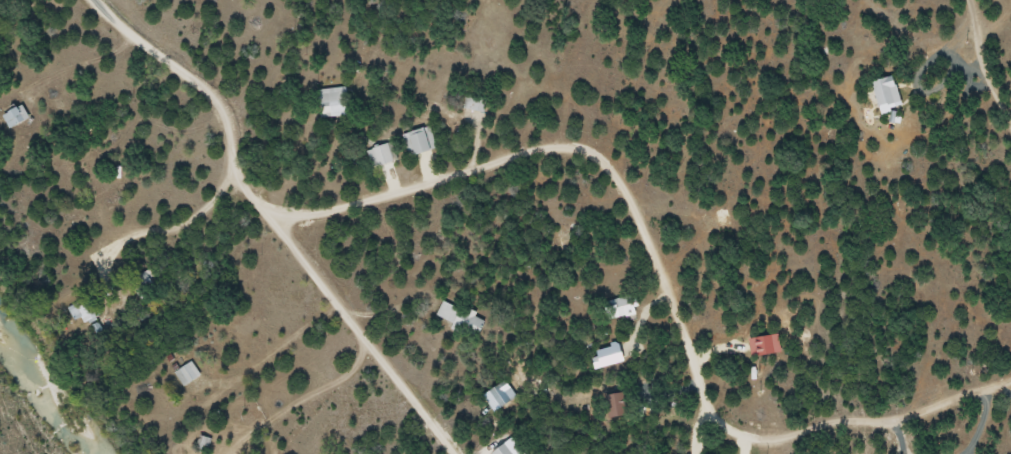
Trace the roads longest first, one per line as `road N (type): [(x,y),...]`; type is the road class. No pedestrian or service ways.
road 1 (residential): [(725,453),(663,358),(592,167),(514,157),(306,211),(279,262),(277,340),(353,423),(408,453)]
road 2 (residential): [(945,0),(982,67),(985,199),(1010,249)]
road 3 (residential): [(1010,401),(834,453)]

